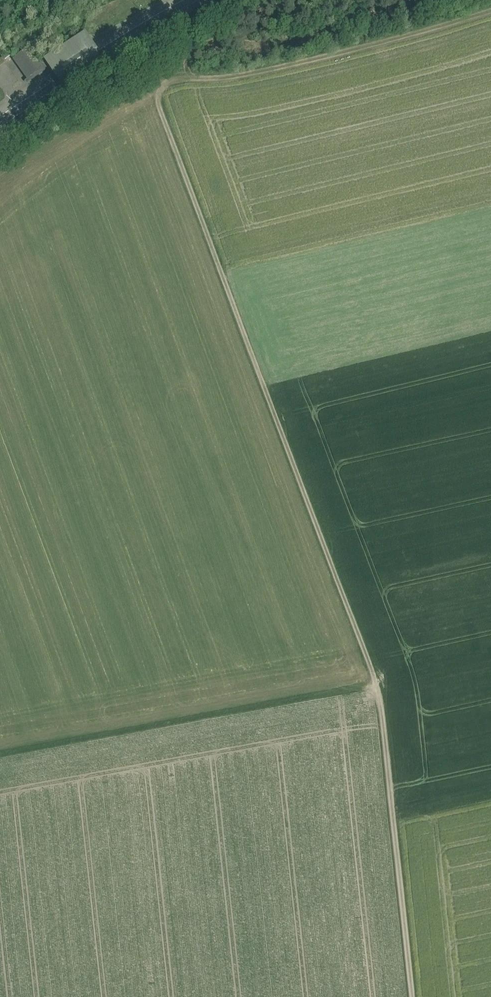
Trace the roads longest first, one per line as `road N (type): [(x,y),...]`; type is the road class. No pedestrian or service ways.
road 1 (track): [(413,996),(380,689)]
road 2 (tertiary): [(199,0),(0,128)]

